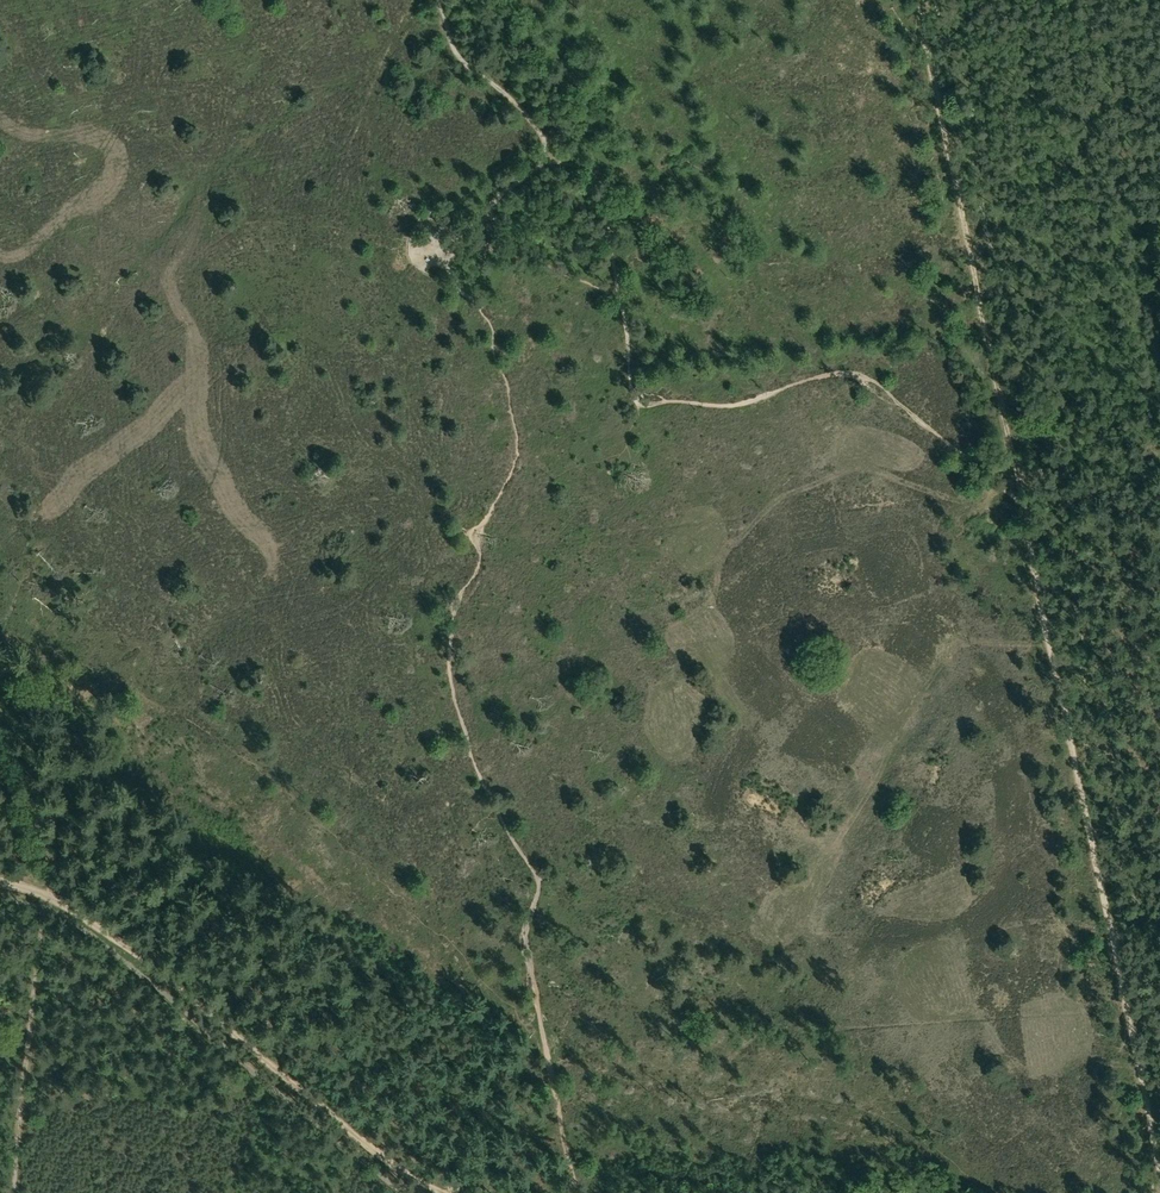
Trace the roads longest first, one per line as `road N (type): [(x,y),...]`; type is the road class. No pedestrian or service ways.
road 1 (track): [(46,892),(102,928),(354,1139),(441,1192)]
road 2 (track): [(46,892),(16,1192)]
road 3 (track): [(0,699),(46,892)]

